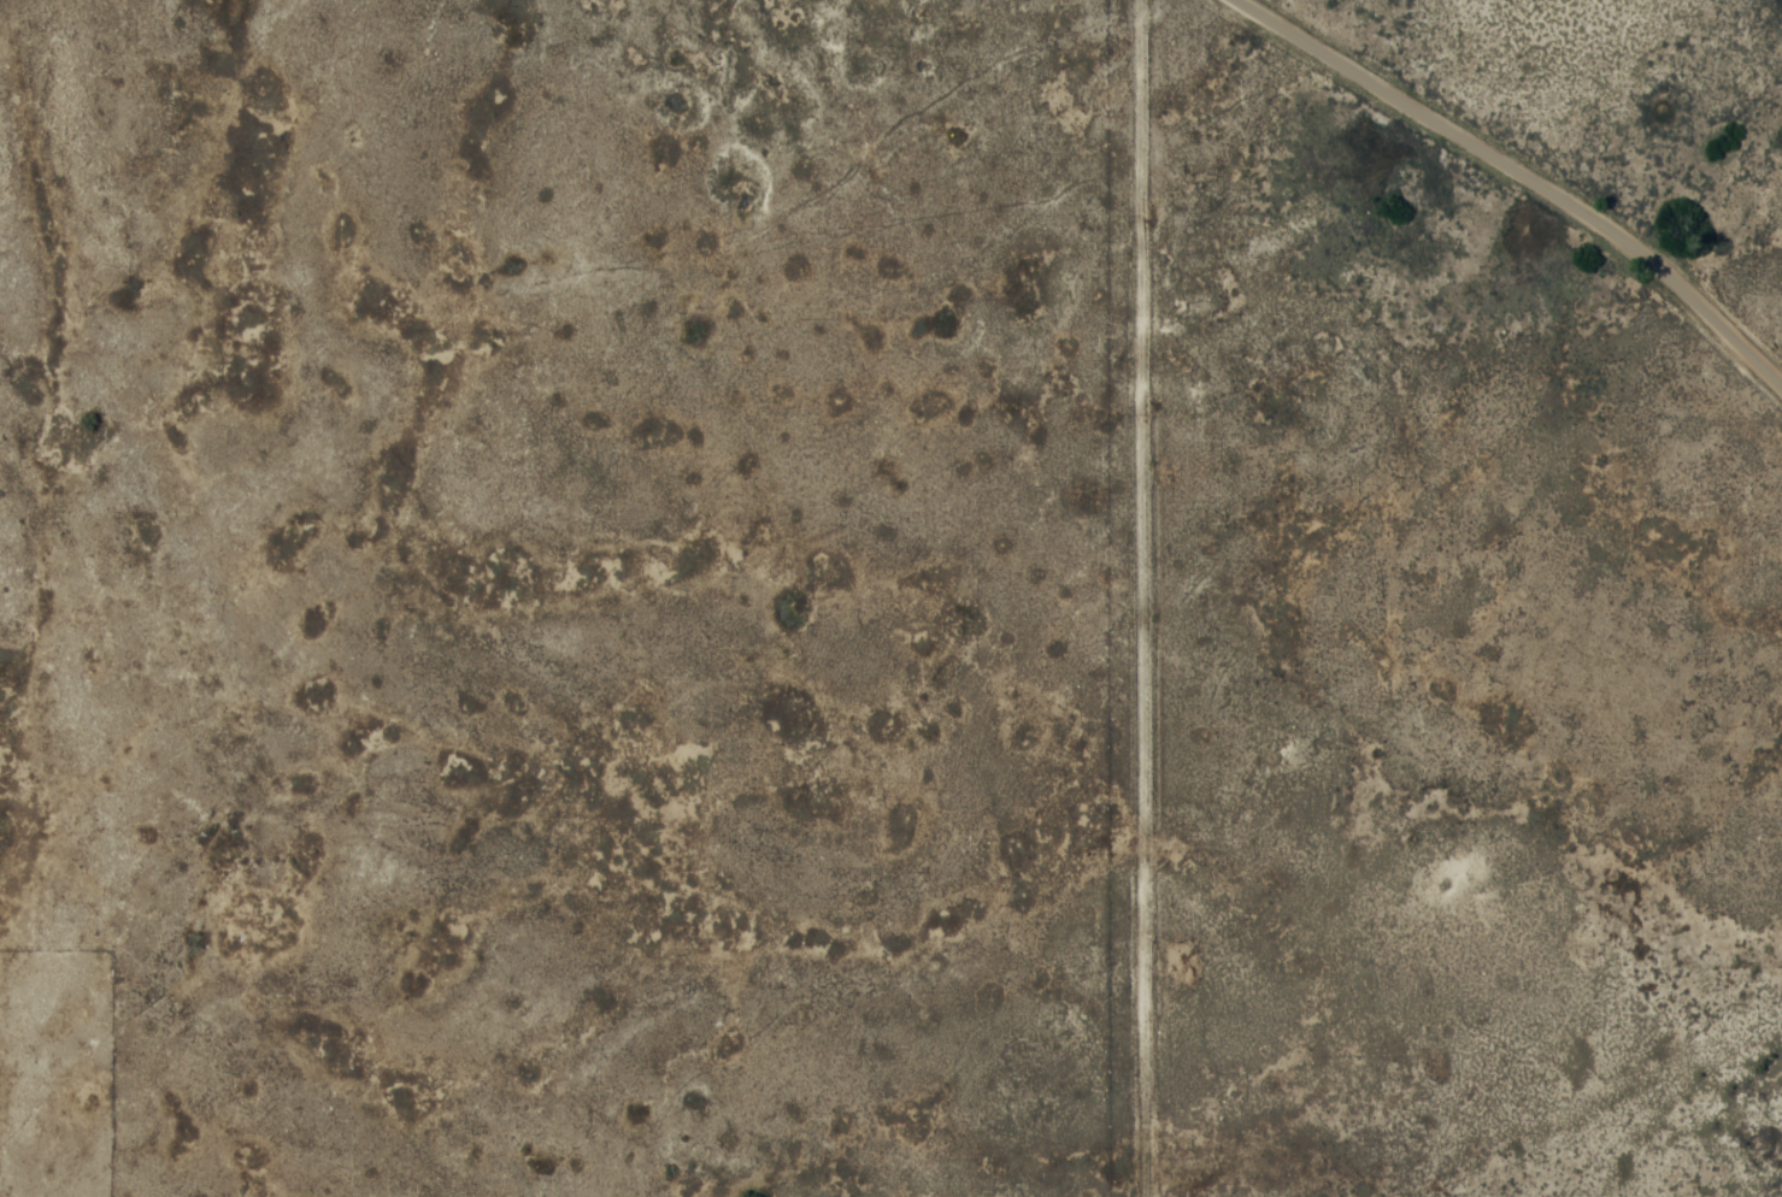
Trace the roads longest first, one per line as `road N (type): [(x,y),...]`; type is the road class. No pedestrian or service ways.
road 1 (residential): [(1781,373),(1635,240),(1256,0)]

